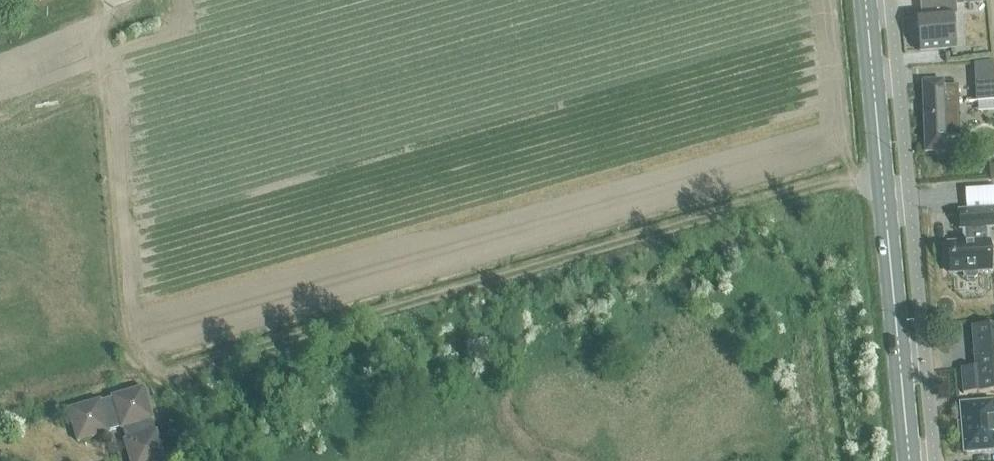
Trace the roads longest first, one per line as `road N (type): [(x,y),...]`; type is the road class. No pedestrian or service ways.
road 1 (track): [(884,167),(170,377)]
road 2 (secondary): [(911,460),(868,0)]
road 3 (track): [(170,377),(141,355),(125,315),(100,62),(110,0)]

